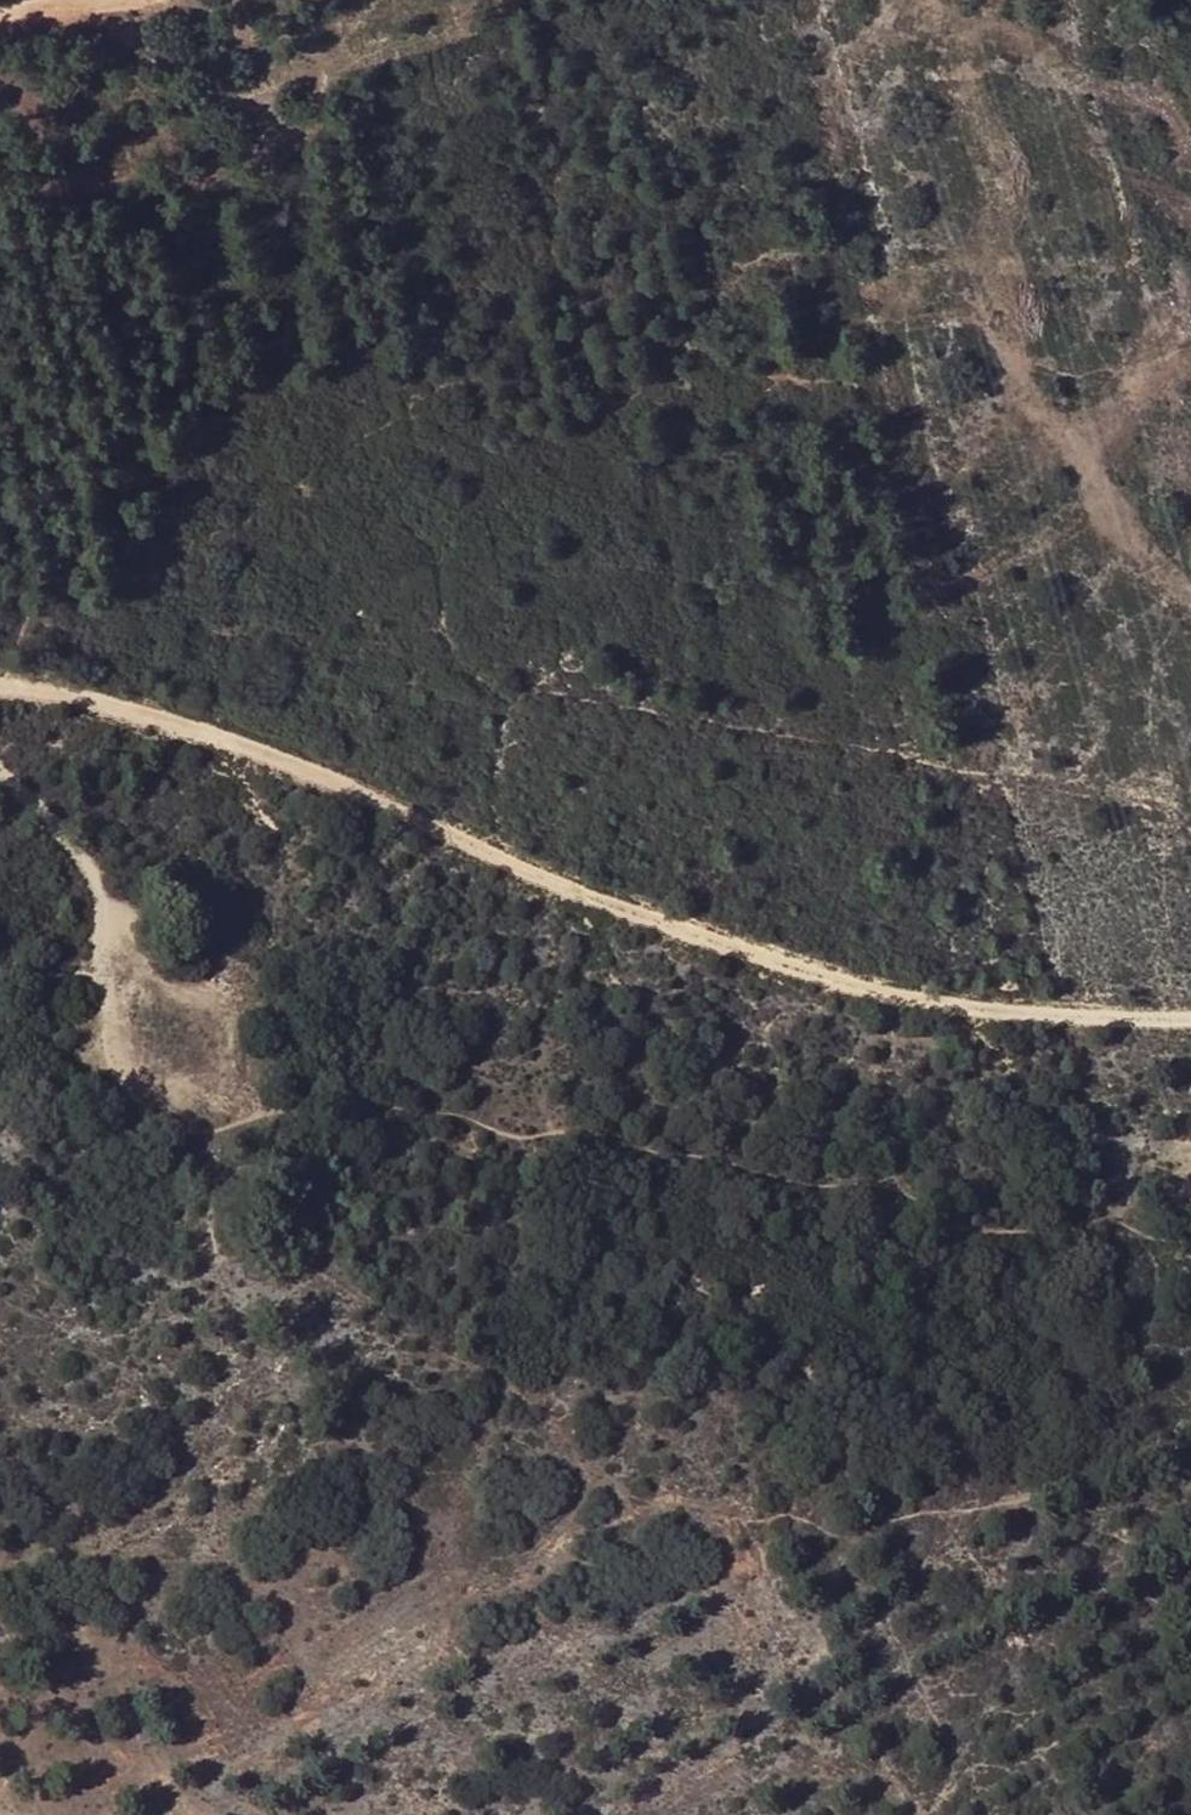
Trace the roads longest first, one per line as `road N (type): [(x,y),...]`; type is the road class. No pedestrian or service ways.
road 1 (track): [(1190,1015),(1008,1014),(776,952),(134,703),(0,680)]
road 2 (track): [(143,0),(0,13)]

